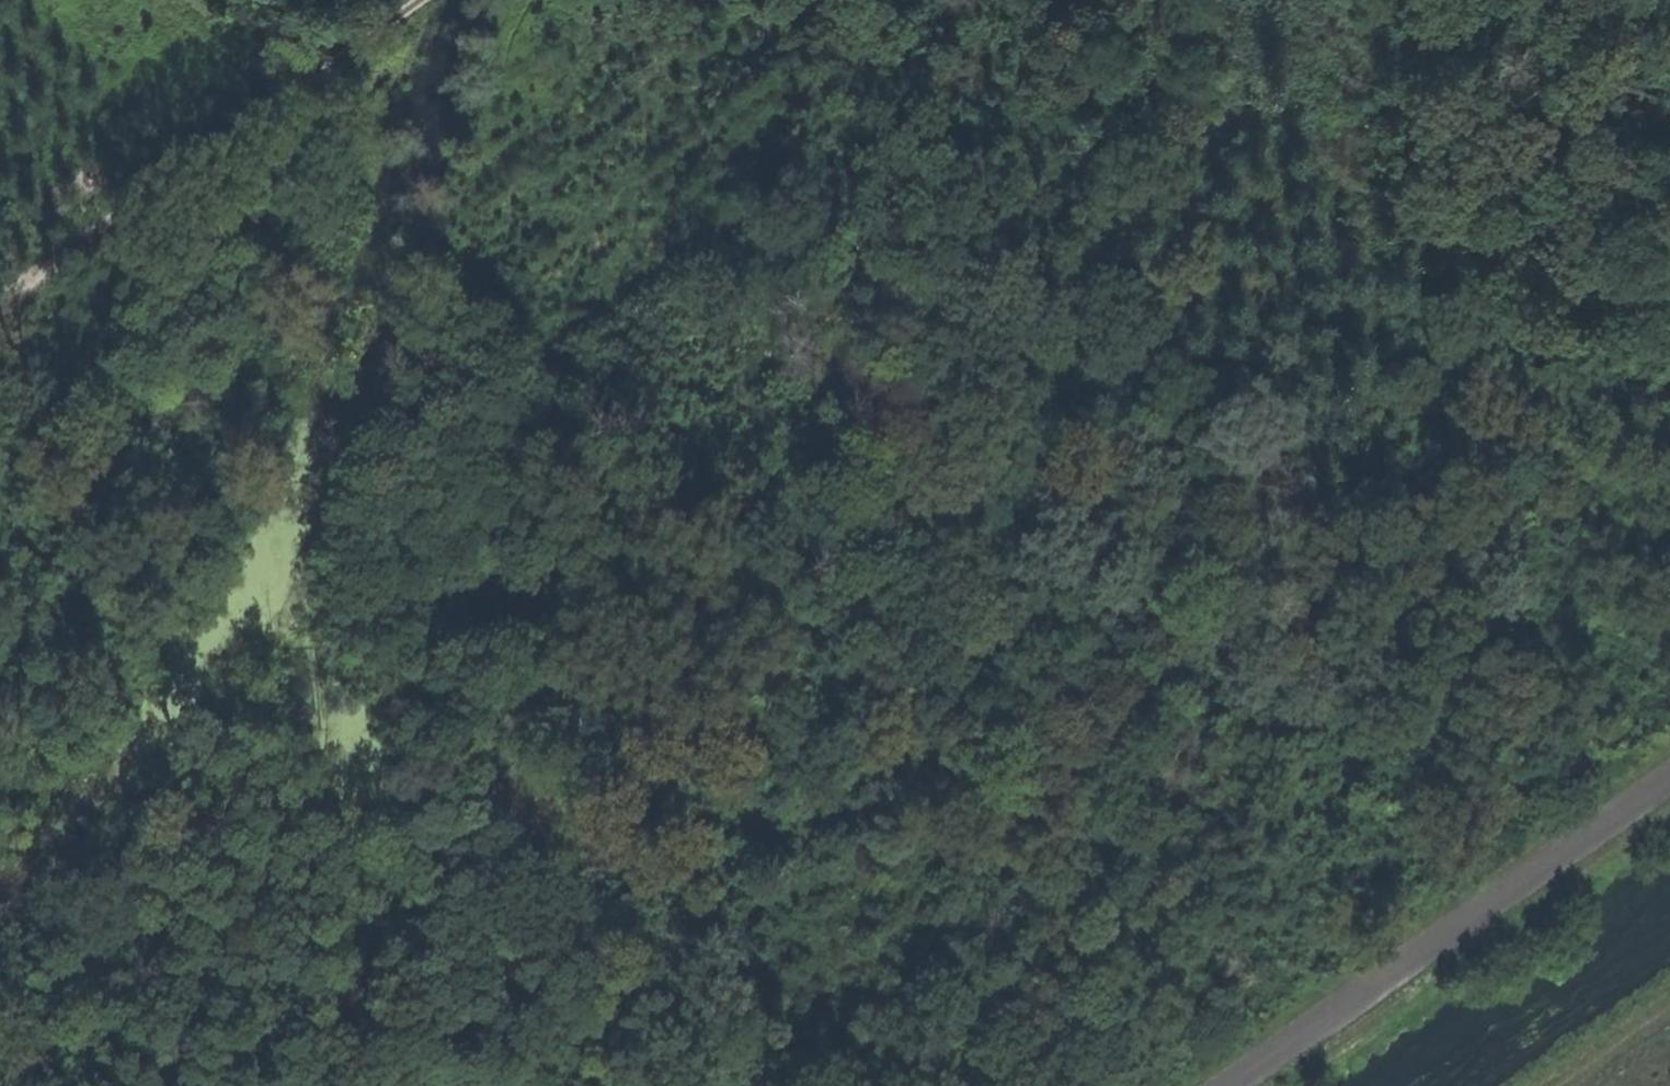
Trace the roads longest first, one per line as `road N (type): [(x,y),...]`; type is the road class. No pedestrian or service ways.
road 1 (track): [(420,0),(0,306)]
road 2 (track): [(1560,1085),(1669,1010)]

